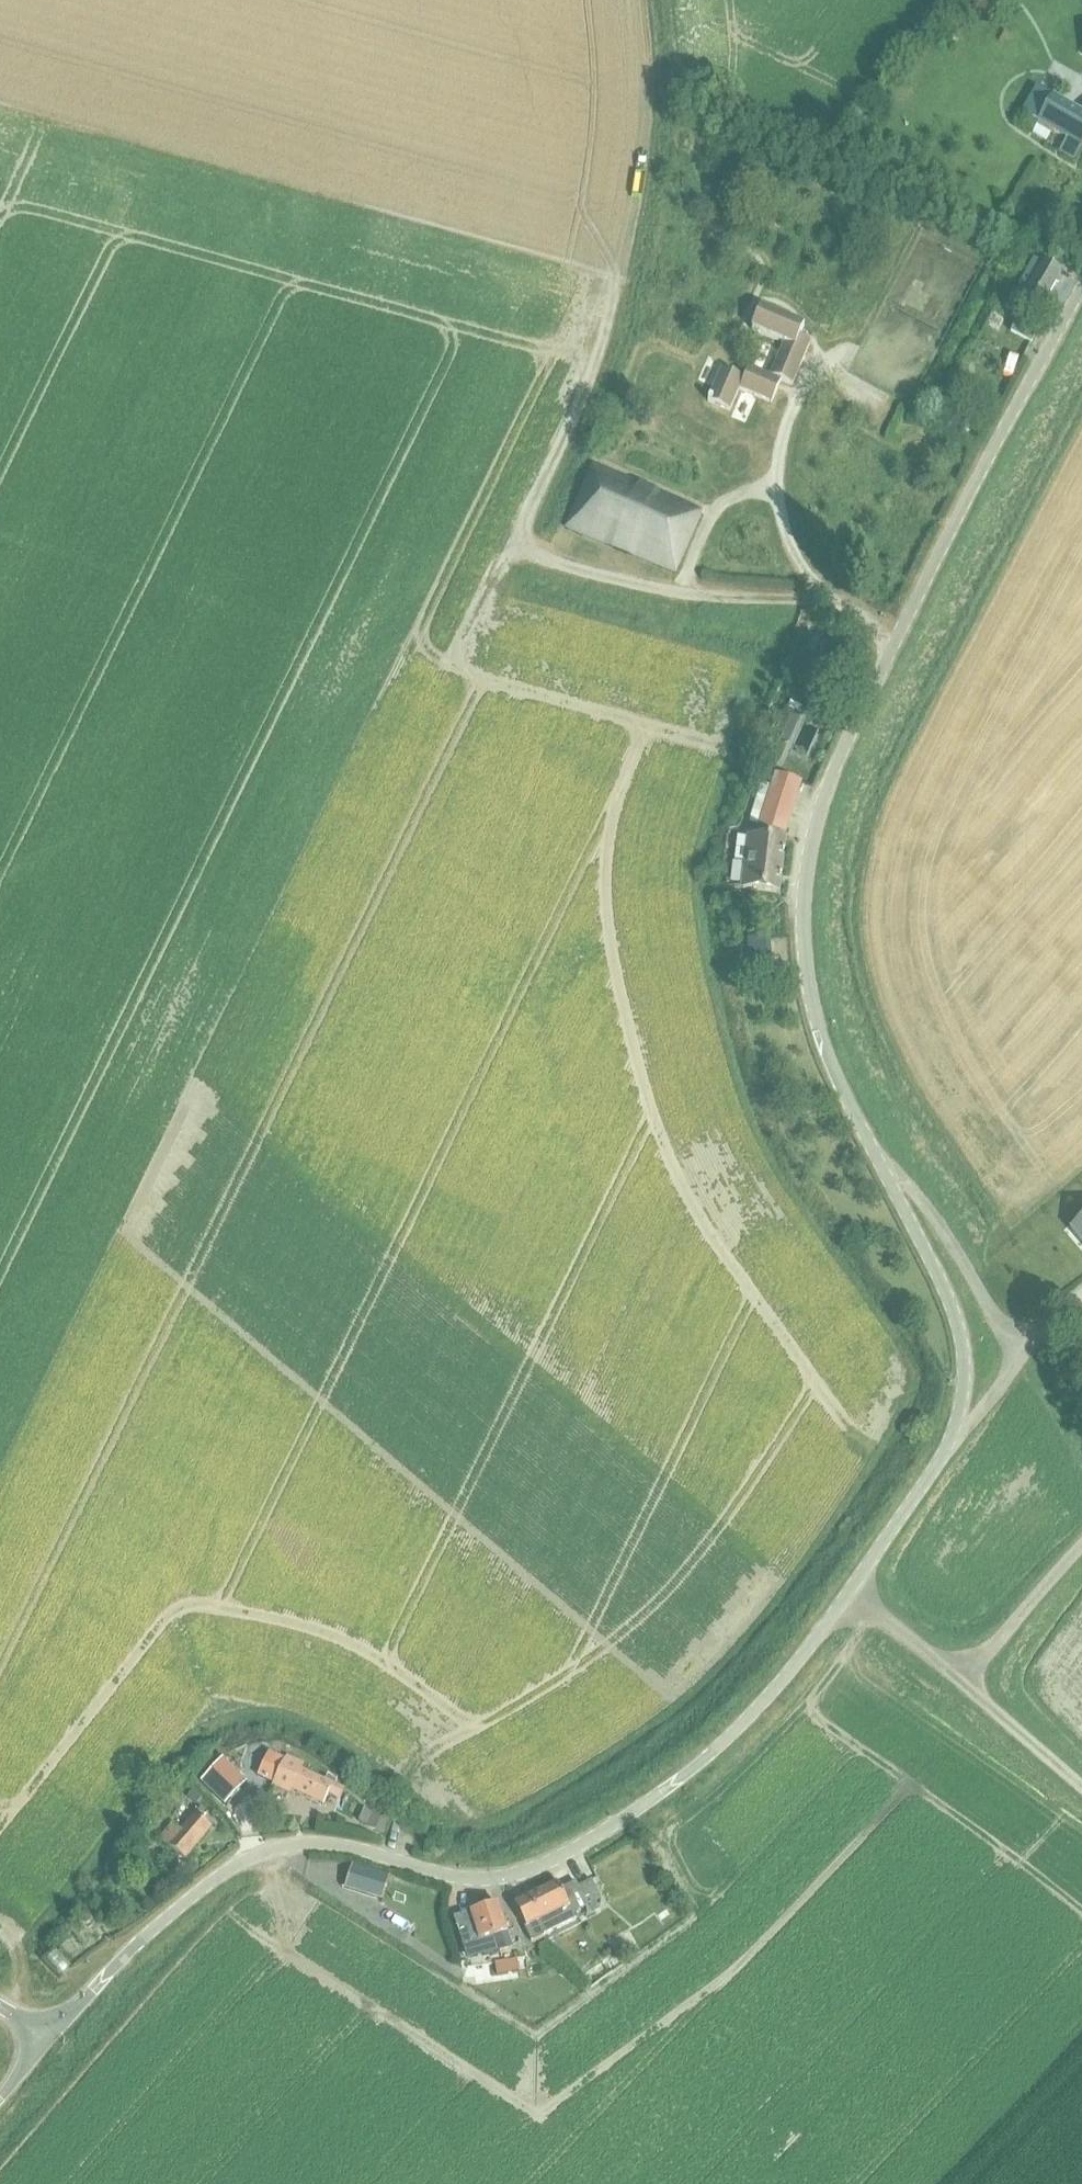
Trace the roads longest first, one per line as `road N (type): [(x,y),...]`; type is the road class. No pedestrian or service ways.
road 1 (unclassified): [(45,2037),(161,1921),(261,1852),(340,1844),(472,1878),(520,1873),(590,1840),(663,1792),(762,1705),(851,1593),(944,1452),(961,1408),(961,1346),(942,1280),(818,1027)]
road 2 (unclassified): [(1081,292),(853,730),(813,843),(804,904),(818,1027)]
road 3 (track): [(851,1593),(1081,1786)]
road 4 (track): [(958,1680),(1005,1649),(1081,1555)]

